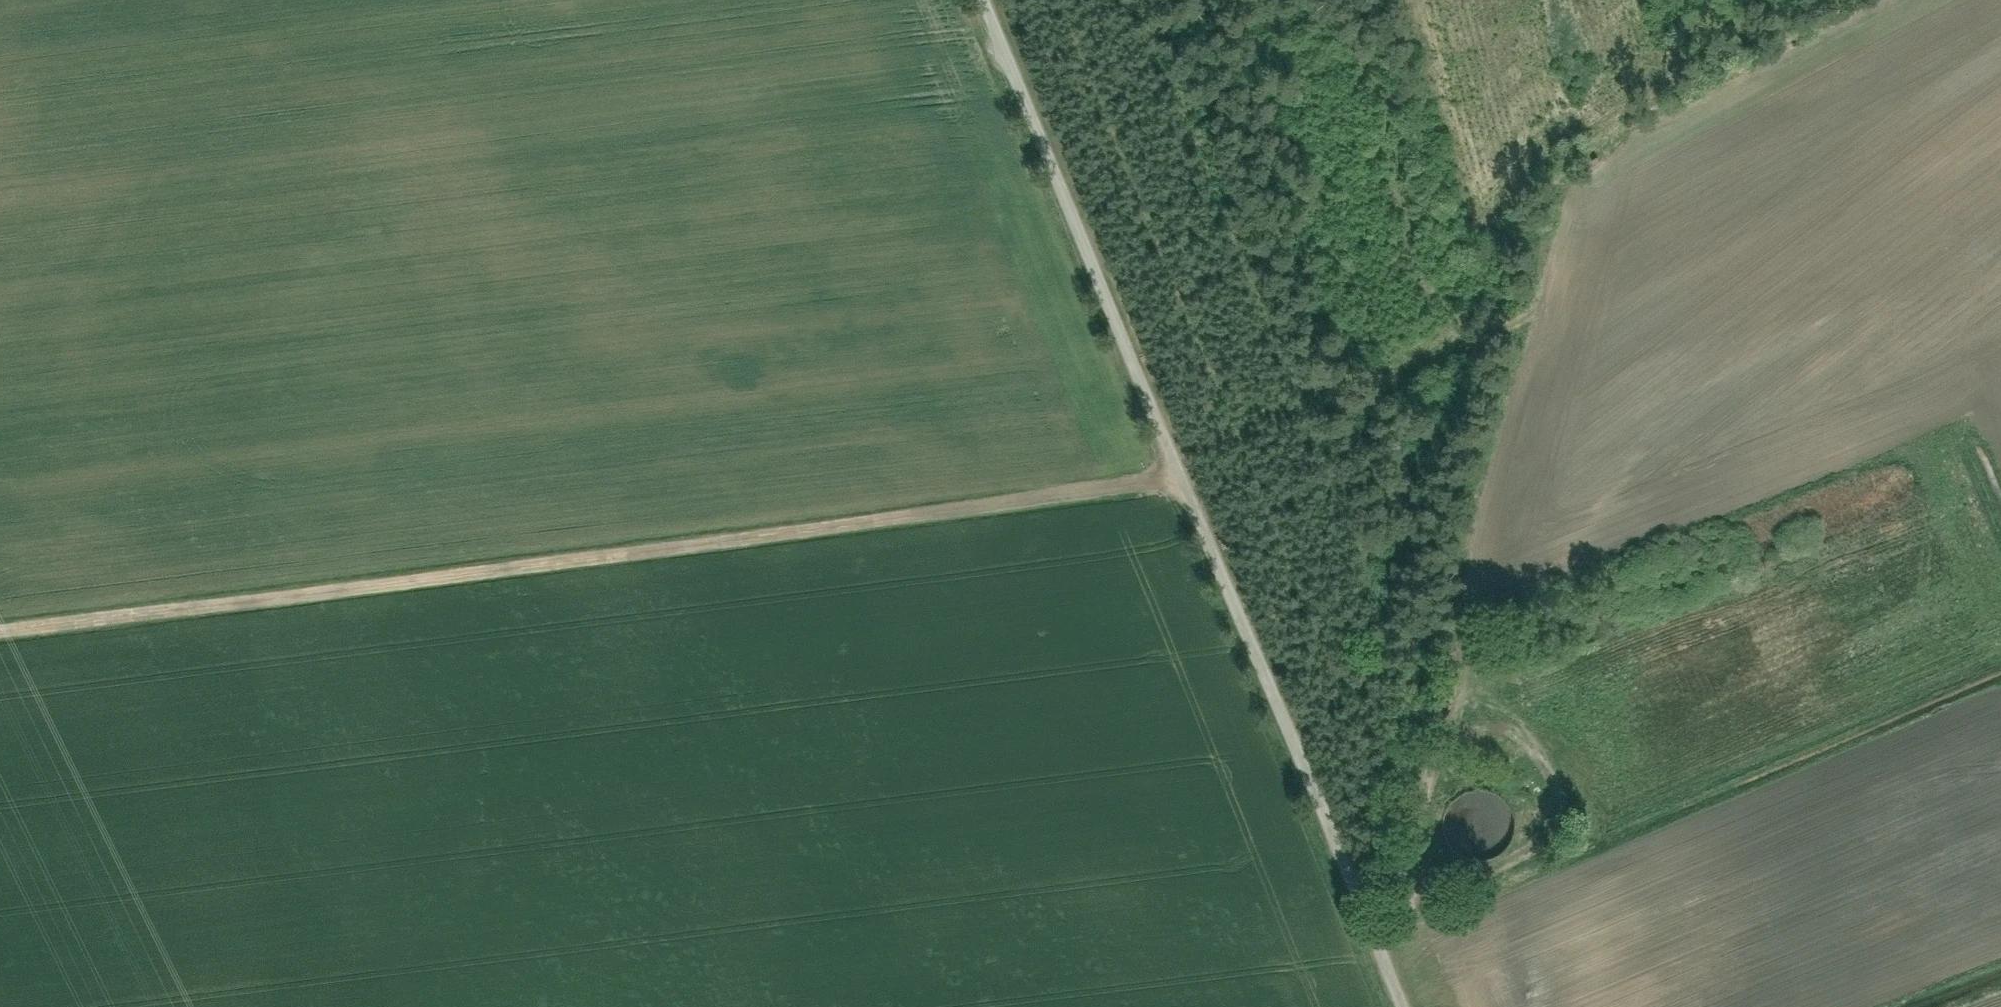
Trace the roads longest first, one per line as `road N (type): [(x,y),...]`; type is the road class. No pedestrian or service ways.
road 1 (track): [(0,633),(564,565),(1179,476)]
road 2 (track): [(1405,1006),(979,0)]

